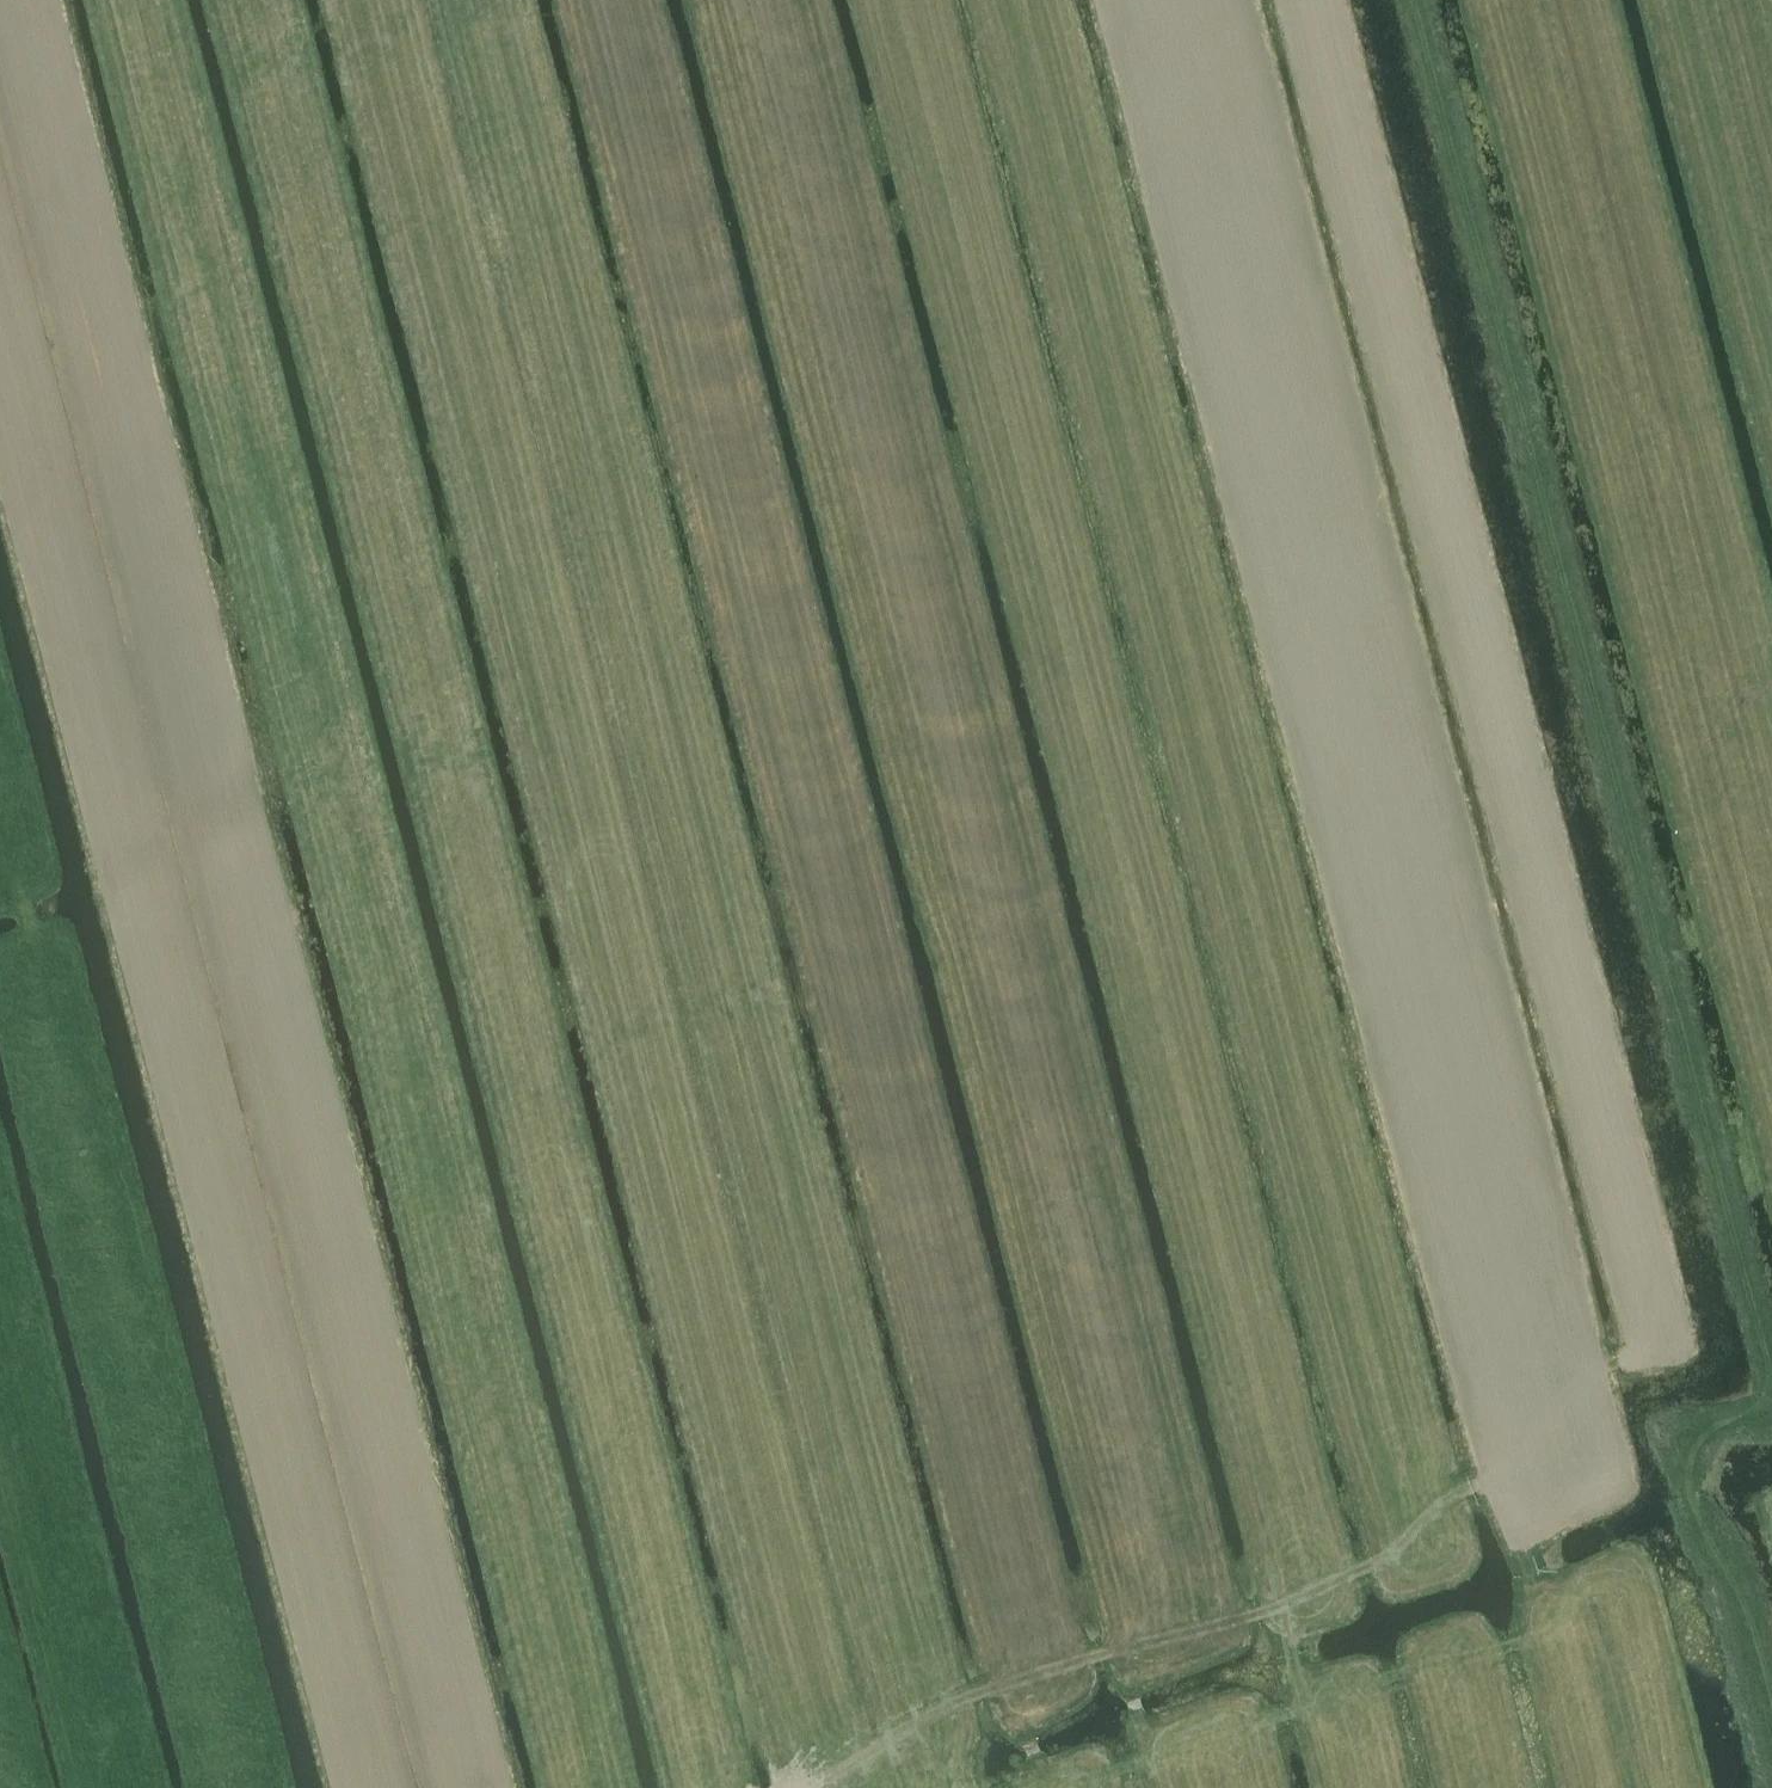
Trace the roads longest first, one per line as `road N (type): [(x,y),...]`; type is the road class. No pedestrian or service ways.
road 1 (track): [(1624,1366),(1571,1368),(1527,1404),(1489,1481),(1452,1499),(1379,1566),(1267,1619),(972,1700),(831,1787)]
road 2 (track): [(1550,1619),(1496,1467)]

